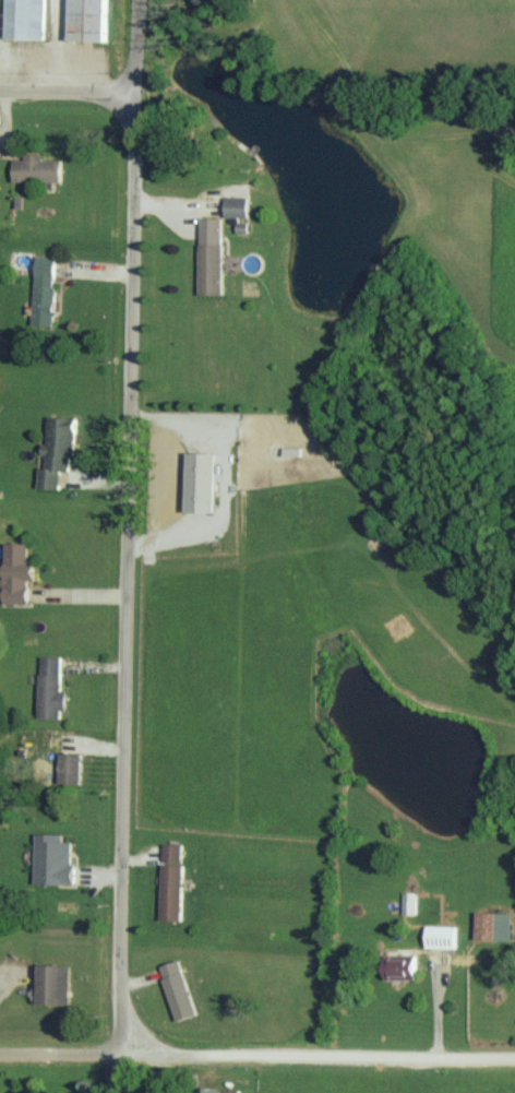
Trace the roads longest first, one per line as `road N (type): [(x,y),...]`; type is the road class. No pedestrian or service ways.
road 1 (residential): [(115,1055),(132,132),(124,96),(135,64),(137,0)]
road 2 (residential): [(115,1055),(514,1055)]
road 3 (residential): [(124,96),(0,90)]

